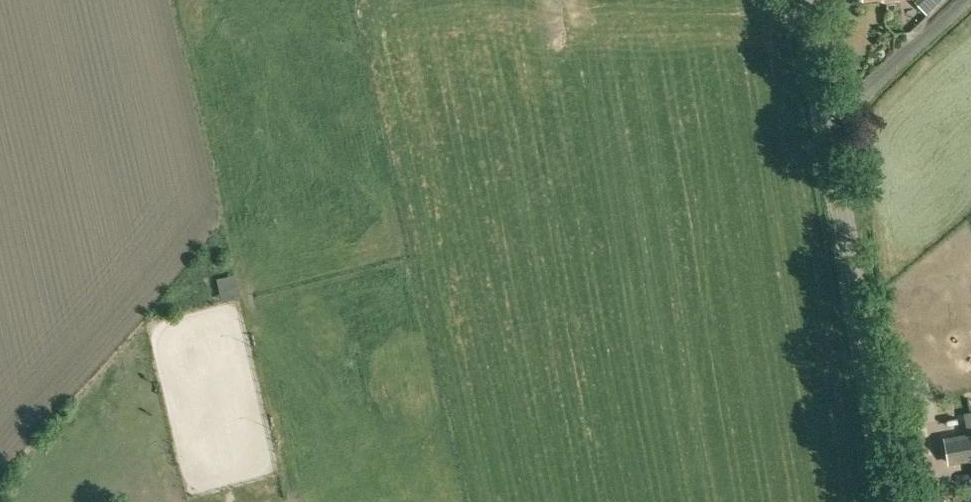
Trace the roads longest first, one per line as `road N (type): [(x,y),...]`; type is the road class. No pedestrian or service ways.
road 1 (unclassified): [(893,501),(830,122)]
road 2 (unclassified): [(830,122),(965,0)]
road 3 (unclassified): [(830,122),(809,0)]

